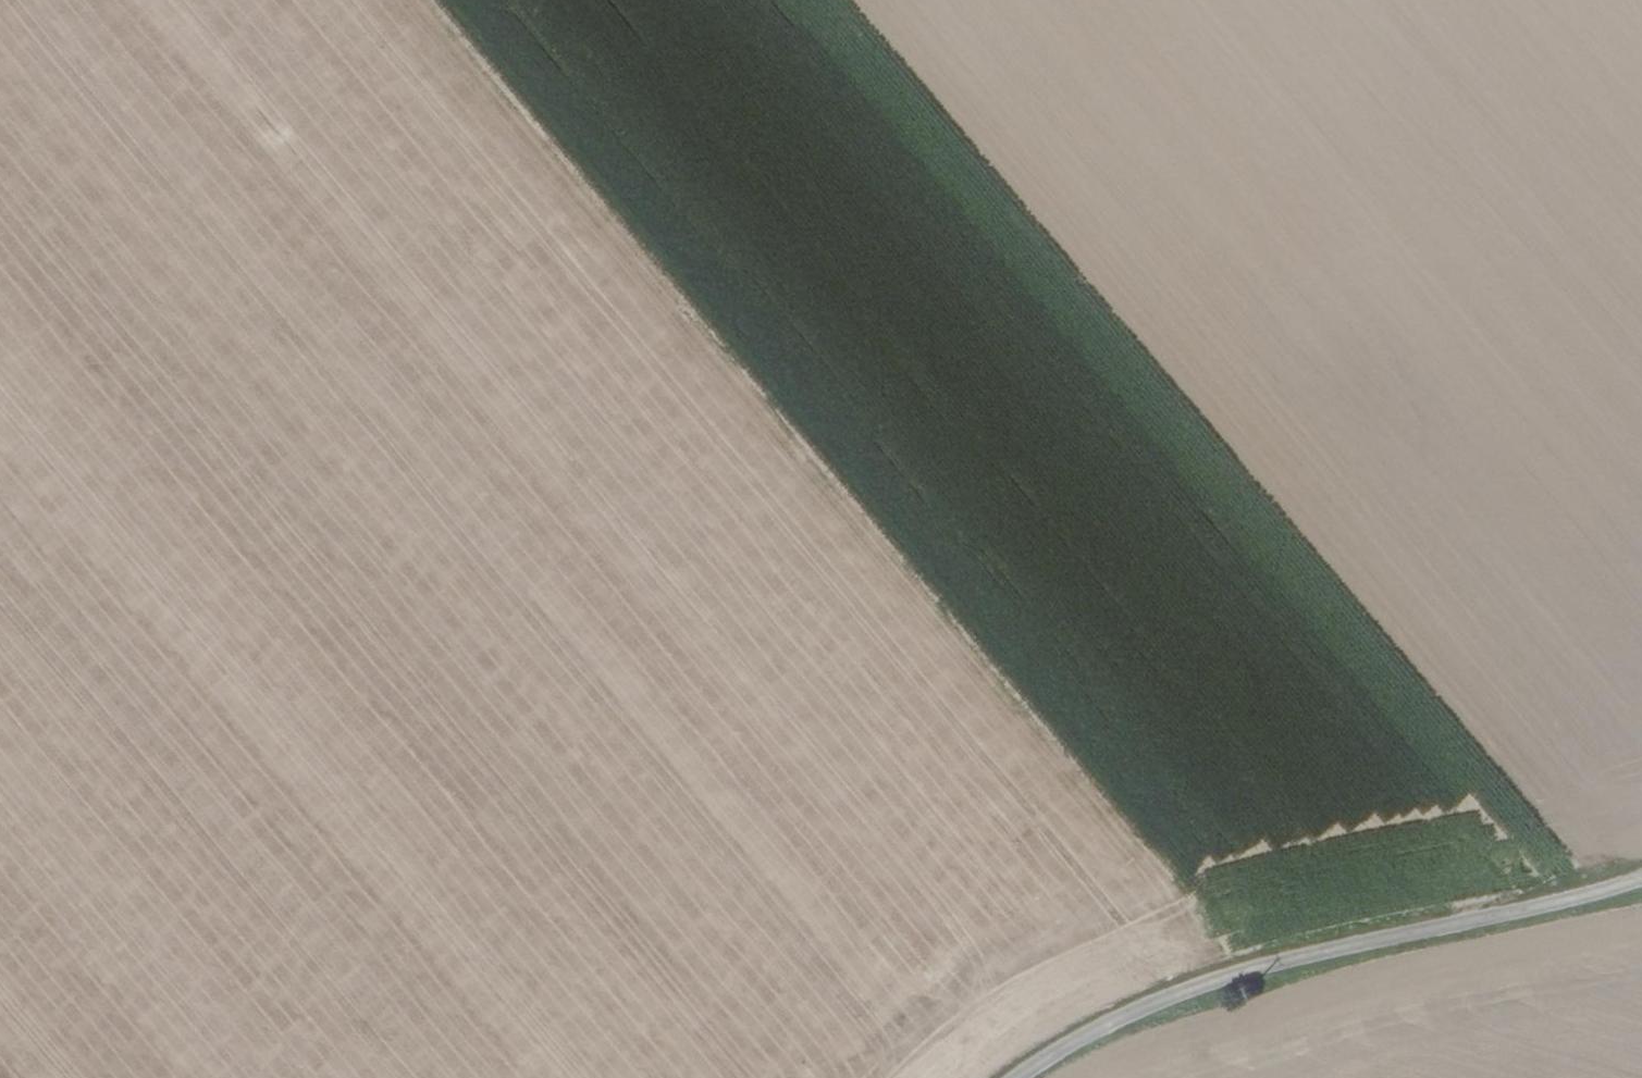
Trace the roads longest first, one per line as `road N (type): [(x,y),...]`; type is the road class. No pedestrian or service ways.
road 1 (unclassified): [(1641,882),(1280,961),(1140,1006),(1012,1077)]

